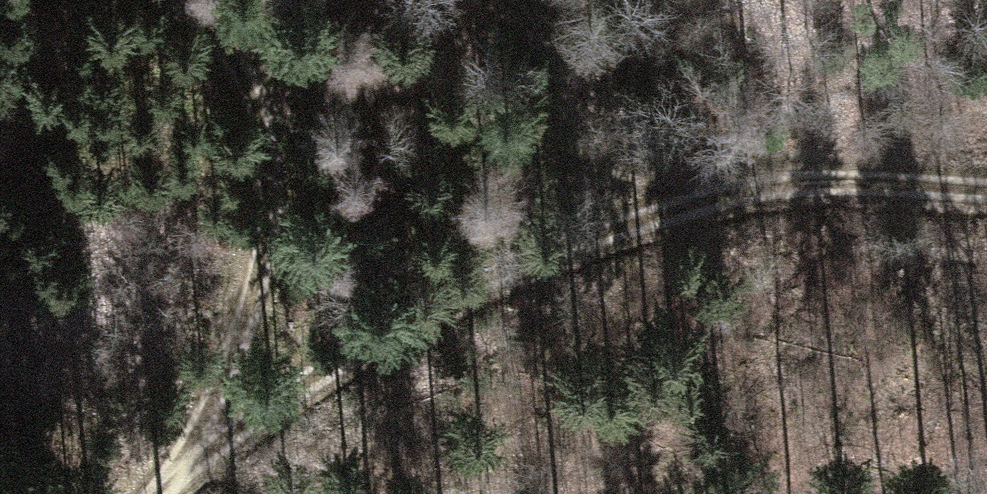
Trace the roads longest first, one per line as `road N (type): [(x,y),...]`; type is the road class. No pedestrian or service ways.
road 1 (track): [(198,0),(473,116),(762,191),(986,192)]
road 2 (track): [(181,467),(451,294),(762,191)]
road 3 (track): [(246,22),(273,220),(181,467),(154,493)]

